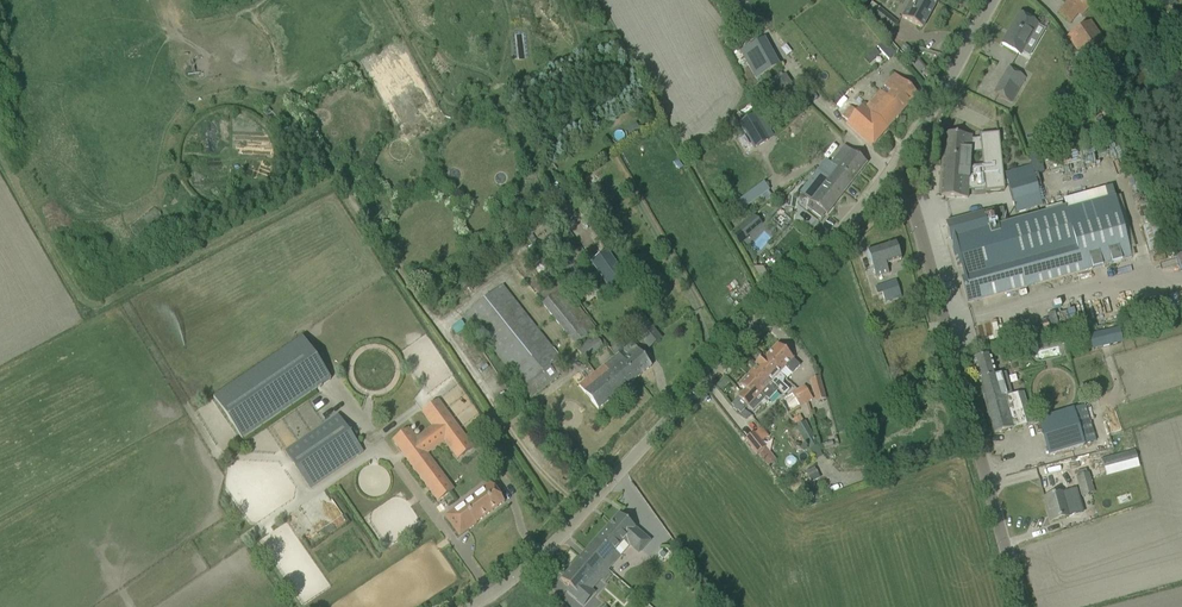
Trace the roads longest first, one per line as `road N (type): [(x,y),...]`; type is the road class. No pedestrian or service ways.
road 1 (unclassified): [(472,606),(540,557),(888,173)]
road 2 (unclassified): [(1021,606),(909,200),(888,173)]
road 3 (unclassified): [(888,173),(991,0)]
road 4 (track): [(218,453),(128,305)]

